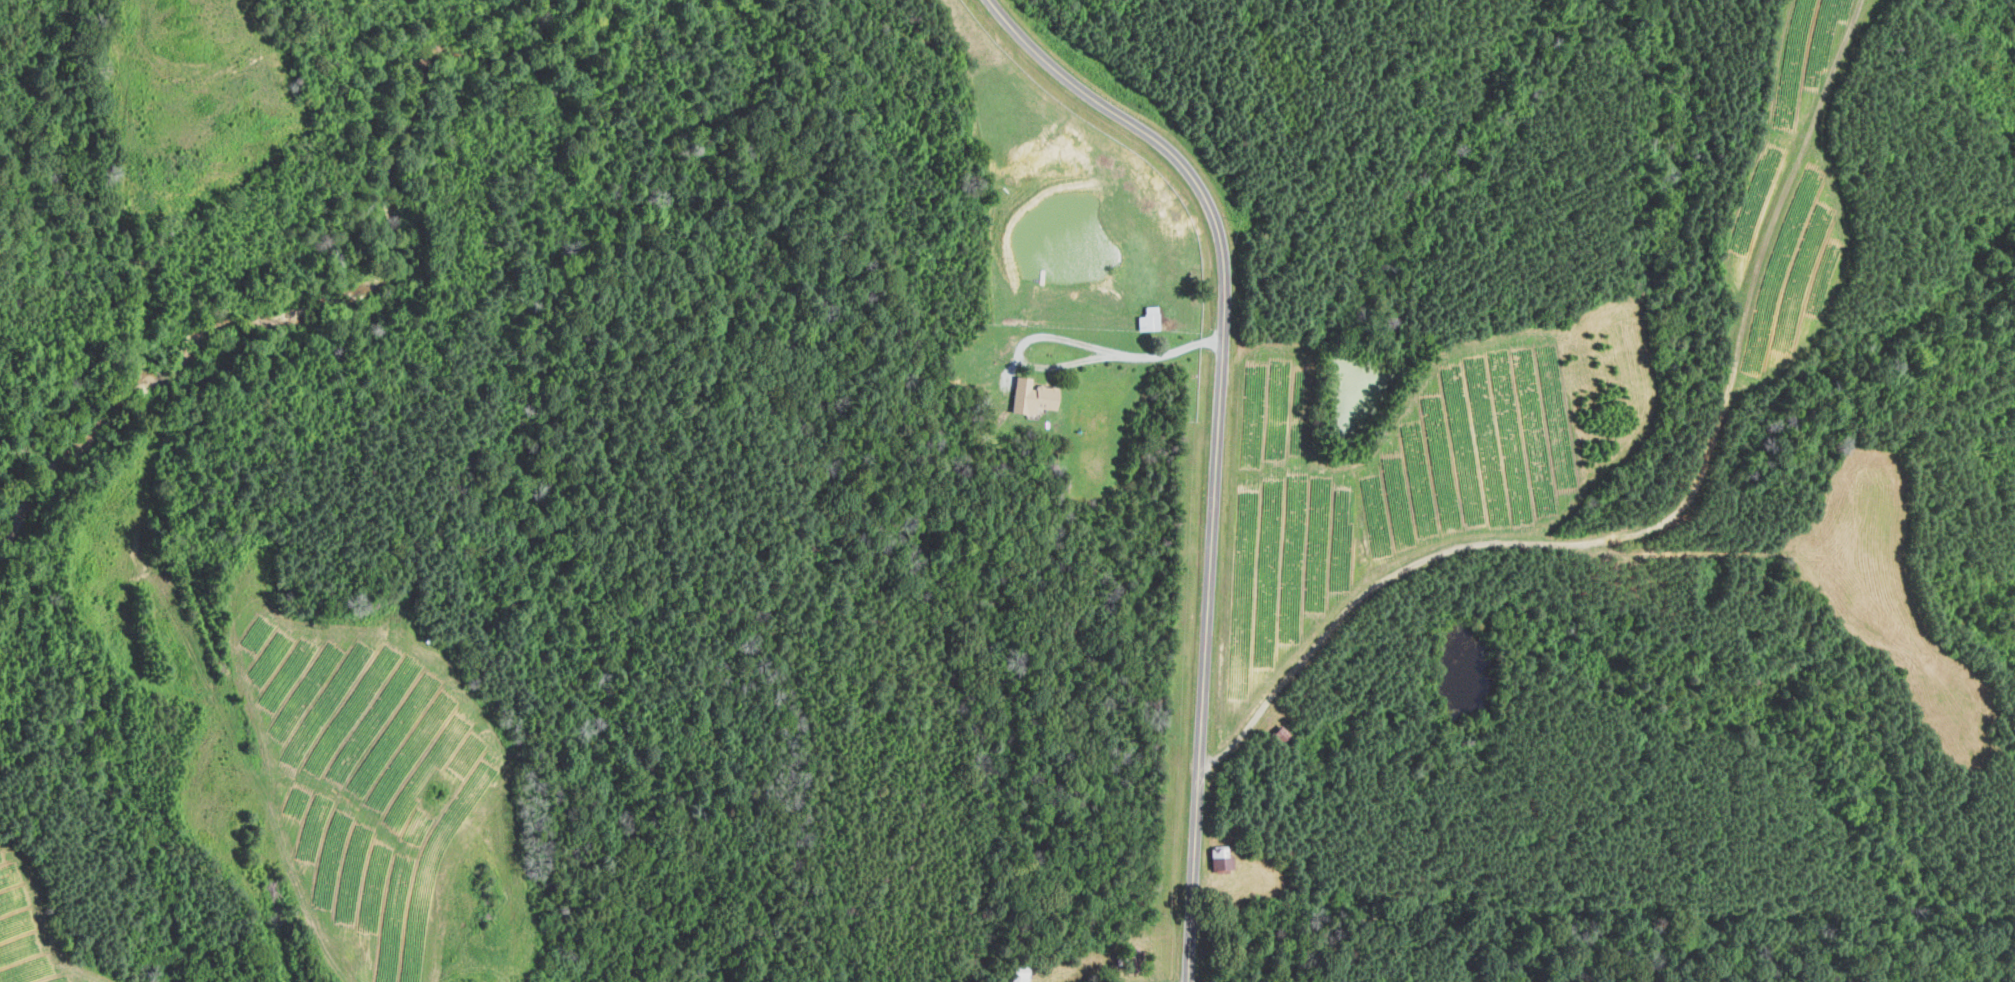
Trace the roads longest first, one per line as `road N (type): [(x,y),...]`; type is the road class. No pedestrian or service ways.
road 1 (residential): [(1187,981),(1224,303),(1217,225),(1181,160),(1076,87),(989,0)]

